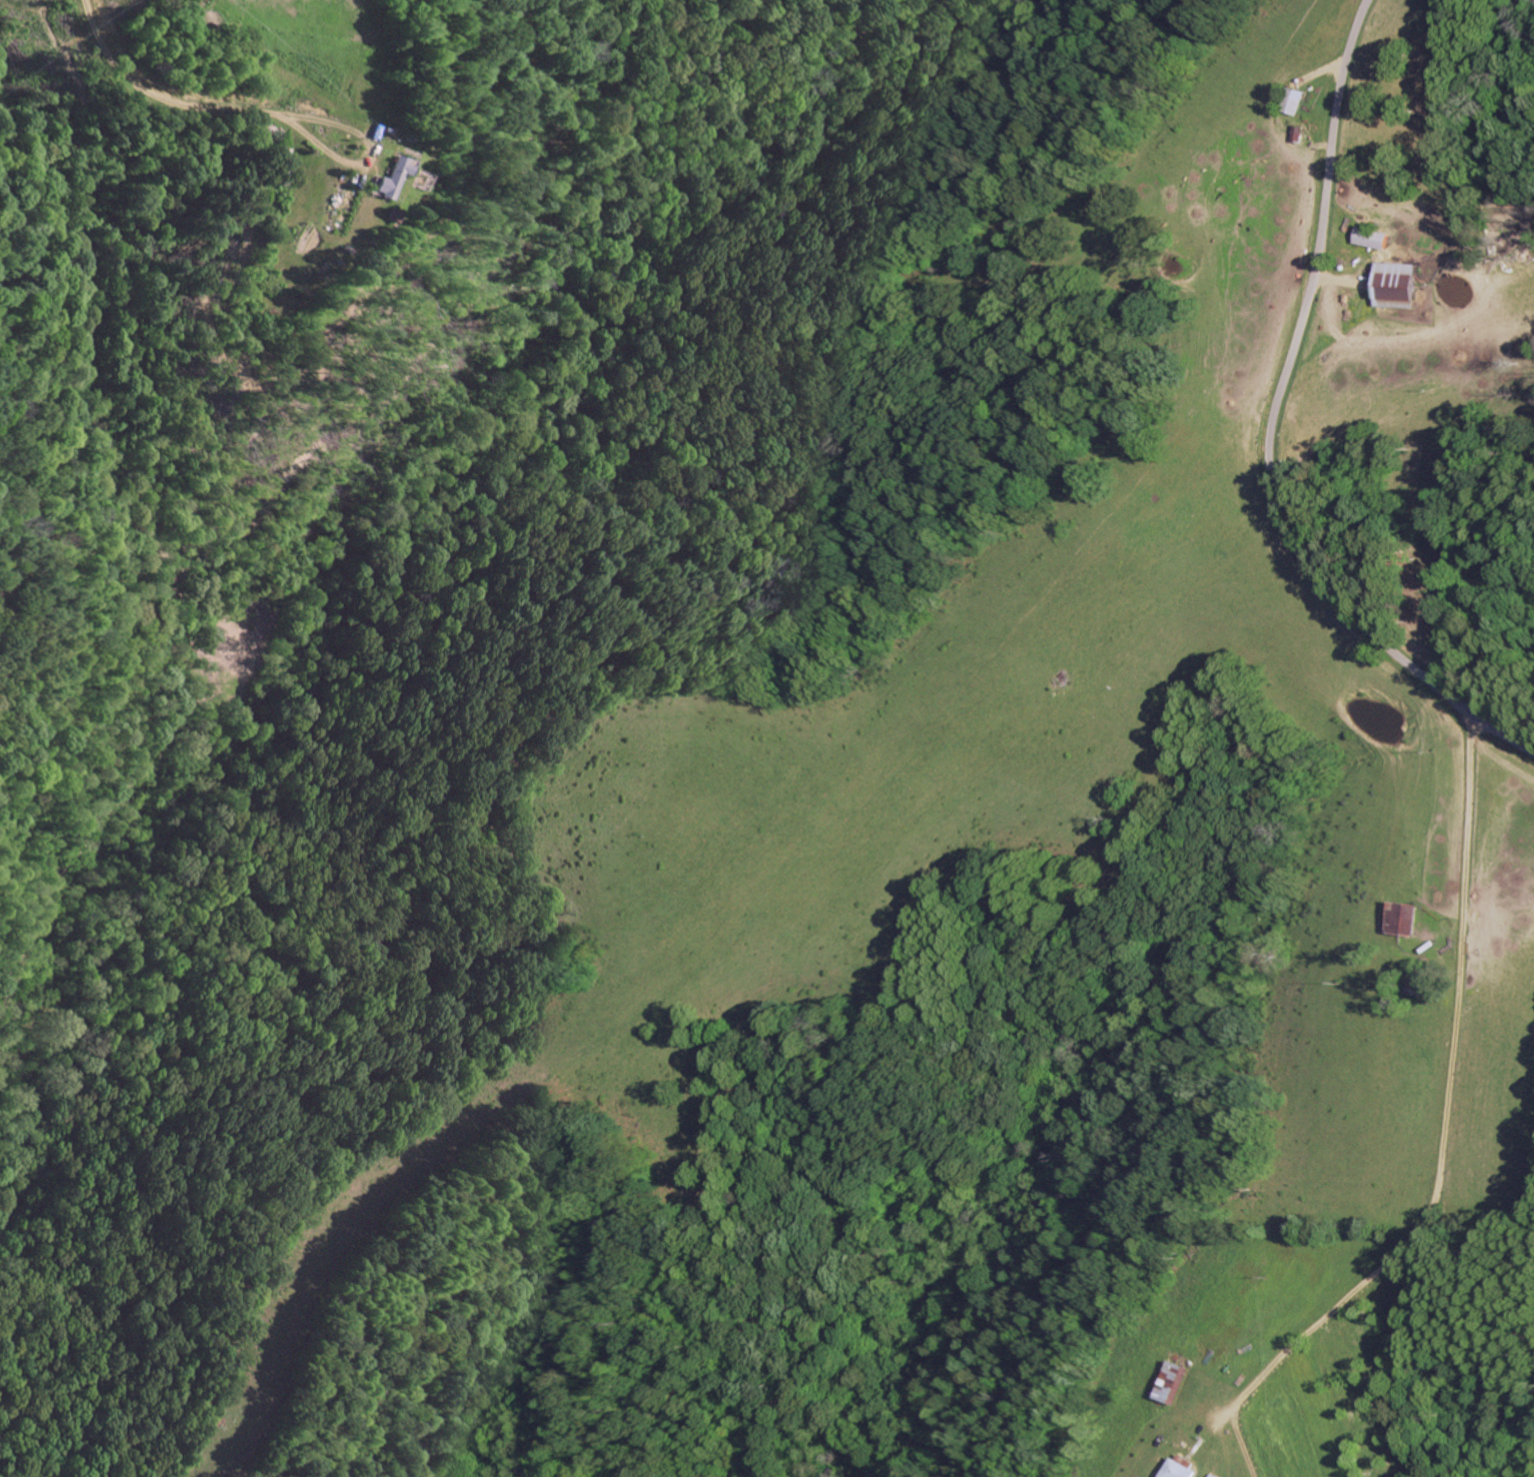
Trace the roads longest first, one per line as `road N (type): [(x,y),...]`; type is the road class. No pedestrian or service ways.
road 1 (residential): [(1533,752),(1448,695),(1320,581),(1289,532),(1276,478),(1275,424),(1319,261),(1347,76),(1373,0)]
road 2 (residential): [(1229,1408),(1415,1238),(1429,1211),(1438,1180),(1474,714)]
road 3 (residential): [(1336,597),(1233,621),(1159,619),(1085,661),(1065,693),(991,723),(897,726)]

